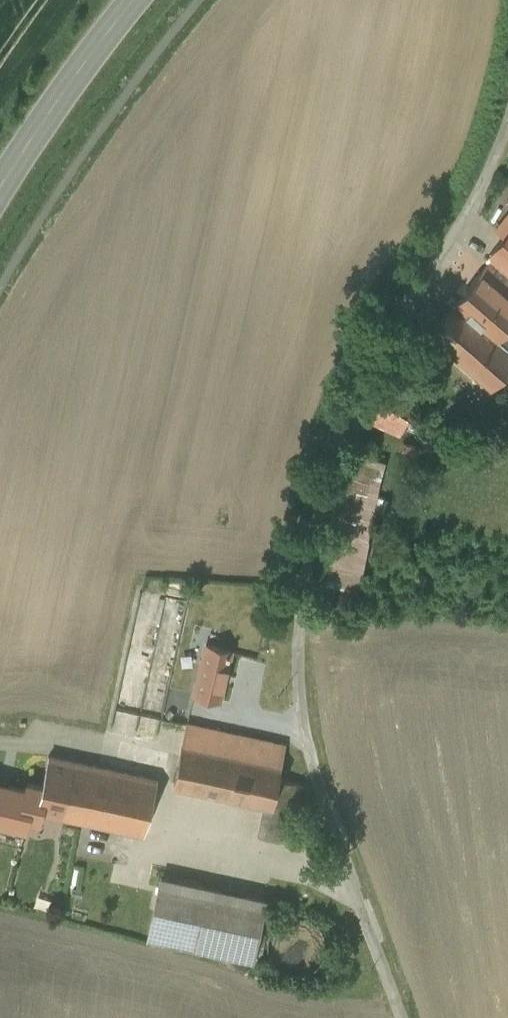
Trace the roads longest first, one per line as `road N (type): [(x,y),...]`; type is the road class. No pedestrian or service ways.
road 1 (unclassified): [(402,1017),(317,777),(305,726),(301,628),(347,416),(405,295),(478,192),(507,117)]
road 2 (primary): [(0,189),(132,0)]

